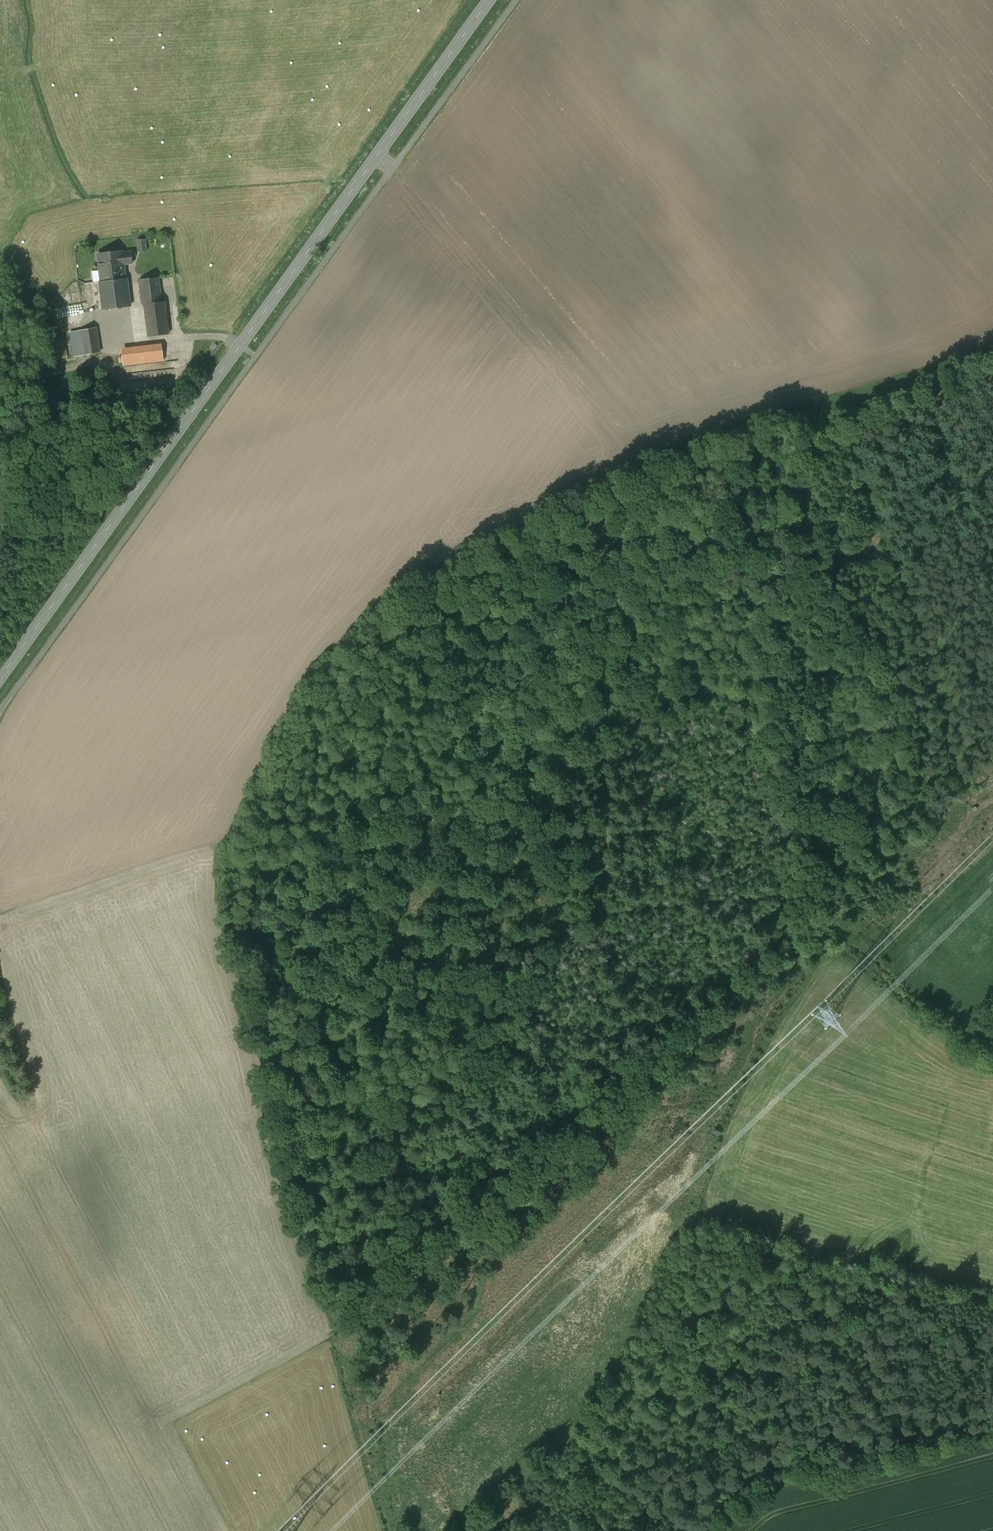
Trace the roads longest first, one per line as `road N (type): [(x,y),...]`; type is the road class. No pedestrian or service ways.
road 1 (tertiary): [(0,679),(489,0)]

